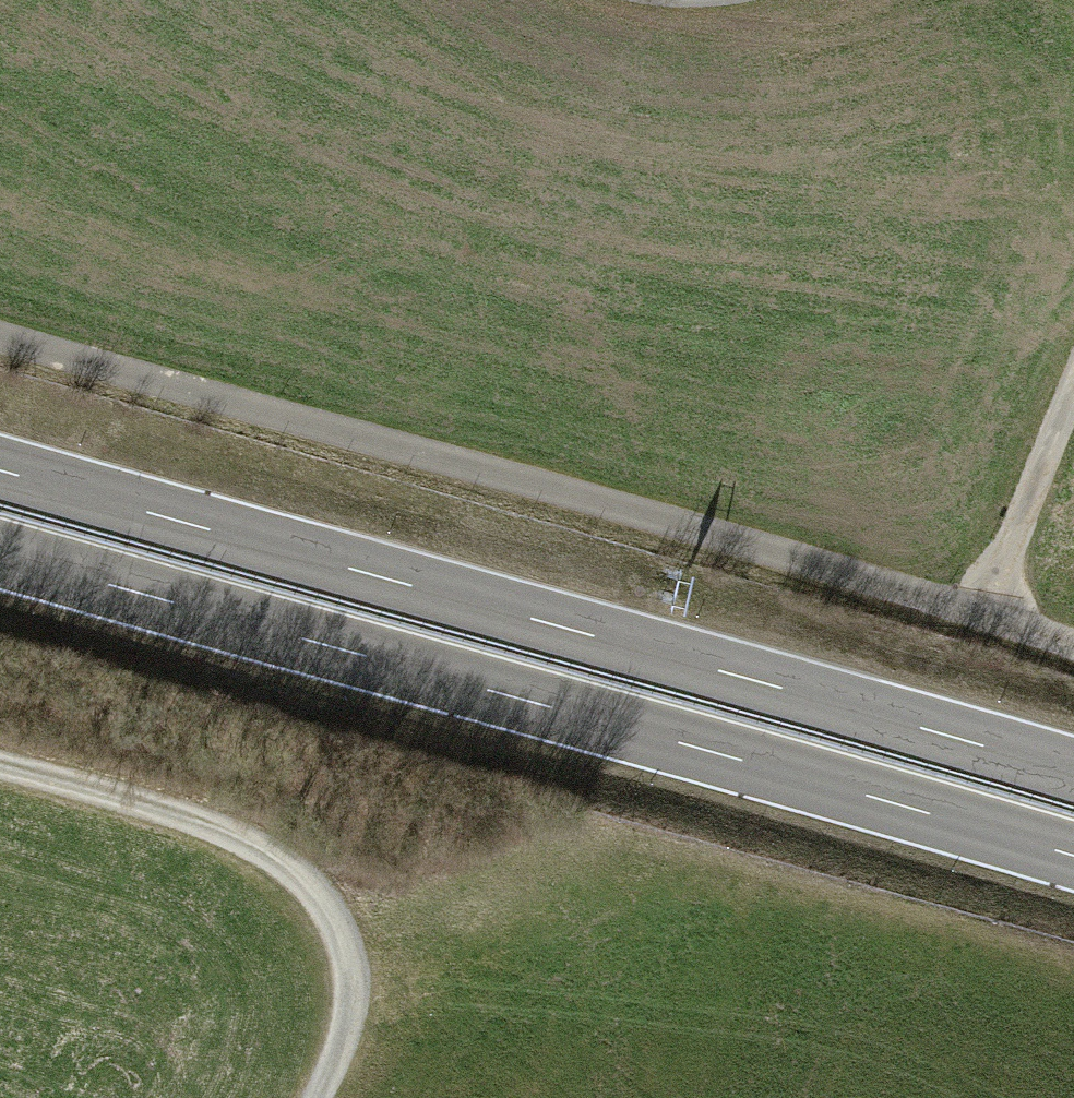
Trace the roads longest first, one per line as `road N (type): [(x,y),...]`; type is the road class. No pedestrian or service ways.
road 1 (track): [(0,326),(1073,644)]
road 2 (trunk): [(0,554),(1073,857)]
road 3 (trunk): [(1073,772),(0,470)]
road 4 (track): [(0,767),(193,820),(306,882),(338,927),(351,981),(344,1034),(316,1097)]
road 5 (track): [(983,614),(1073,382)]

